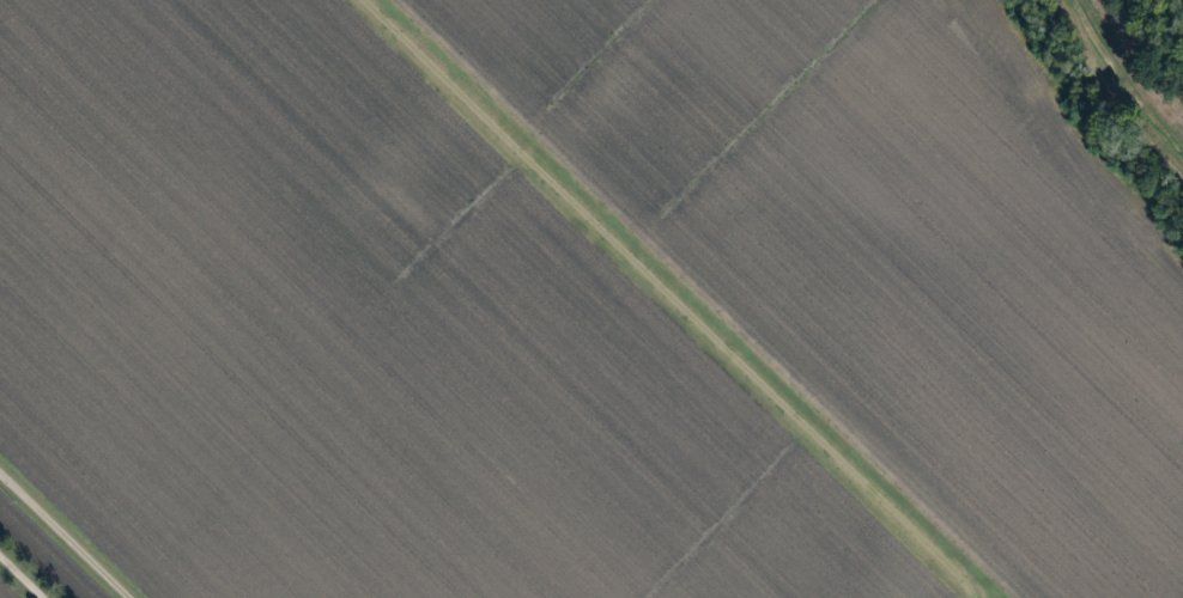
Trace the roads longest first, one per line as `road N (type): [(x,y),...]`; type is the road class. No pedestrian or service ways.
road 1 (residential): [(134,597),(0,468)]

